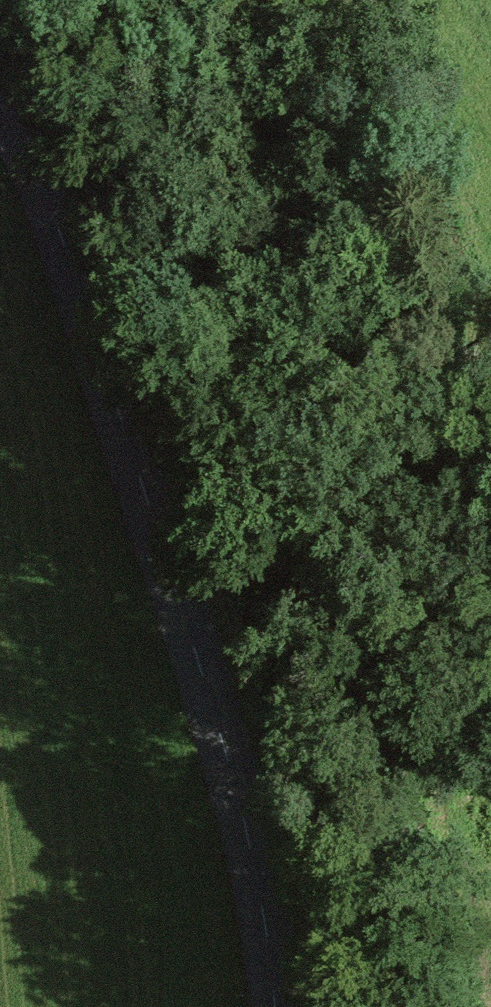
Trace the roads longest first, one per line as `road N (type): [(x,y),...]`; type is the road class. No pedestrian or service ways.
road 1 (tertiary): [(275,1006),(224,745),(0,57)]
road 2 (track): [(125,431),(211,464),(343,617),(477,1006)]

